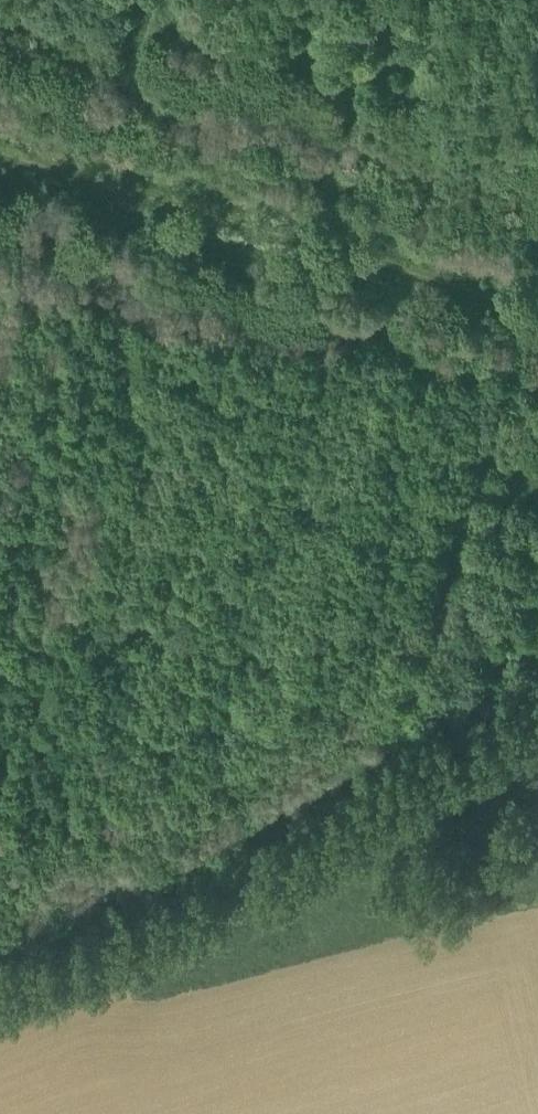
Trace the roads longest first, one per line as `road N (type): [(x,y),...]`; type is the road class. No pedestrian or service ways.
road 1 (track): [(537,705),(359,830),(0,993)]
road 2 (track): [(537,307),(0,151)]

